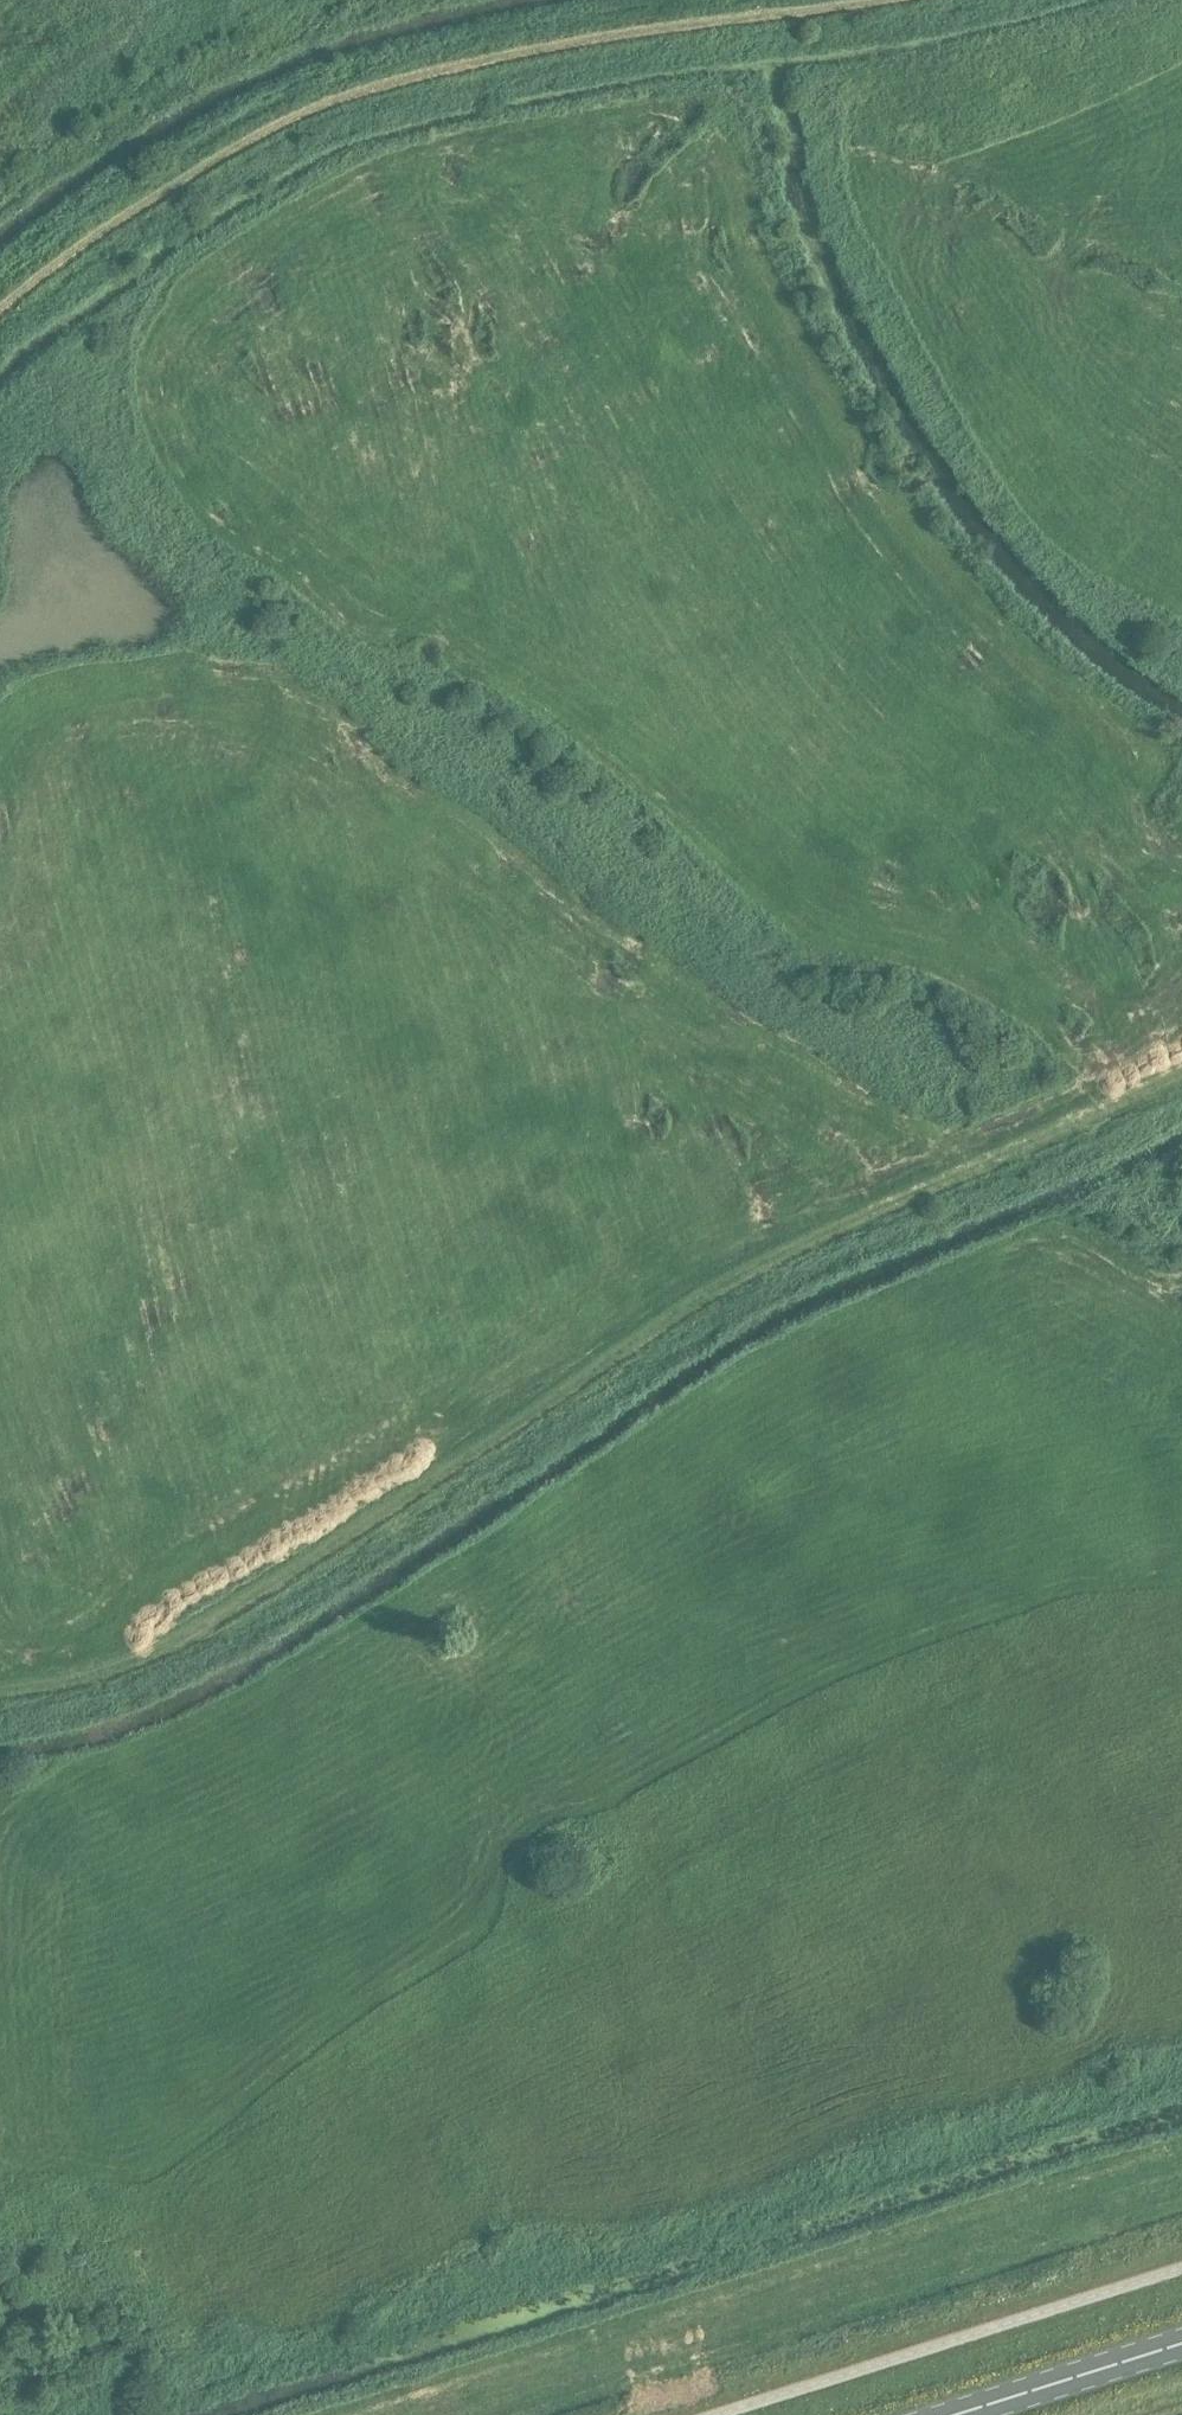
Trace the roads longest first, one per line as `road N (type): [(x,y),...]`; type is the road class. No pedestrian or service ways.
road 1 (secondary): [(1181,2343),(954,2414)]

